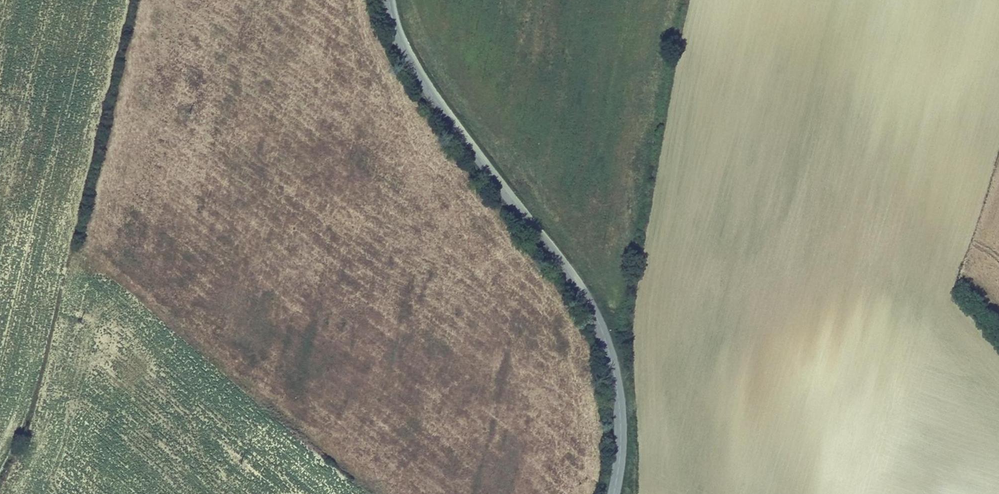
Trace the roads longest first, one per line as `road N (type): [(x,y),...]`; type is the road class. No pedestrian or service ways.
road 1 (tertiary): [(611,493),(617,397),(592,312),(414,69),(389,0)]

